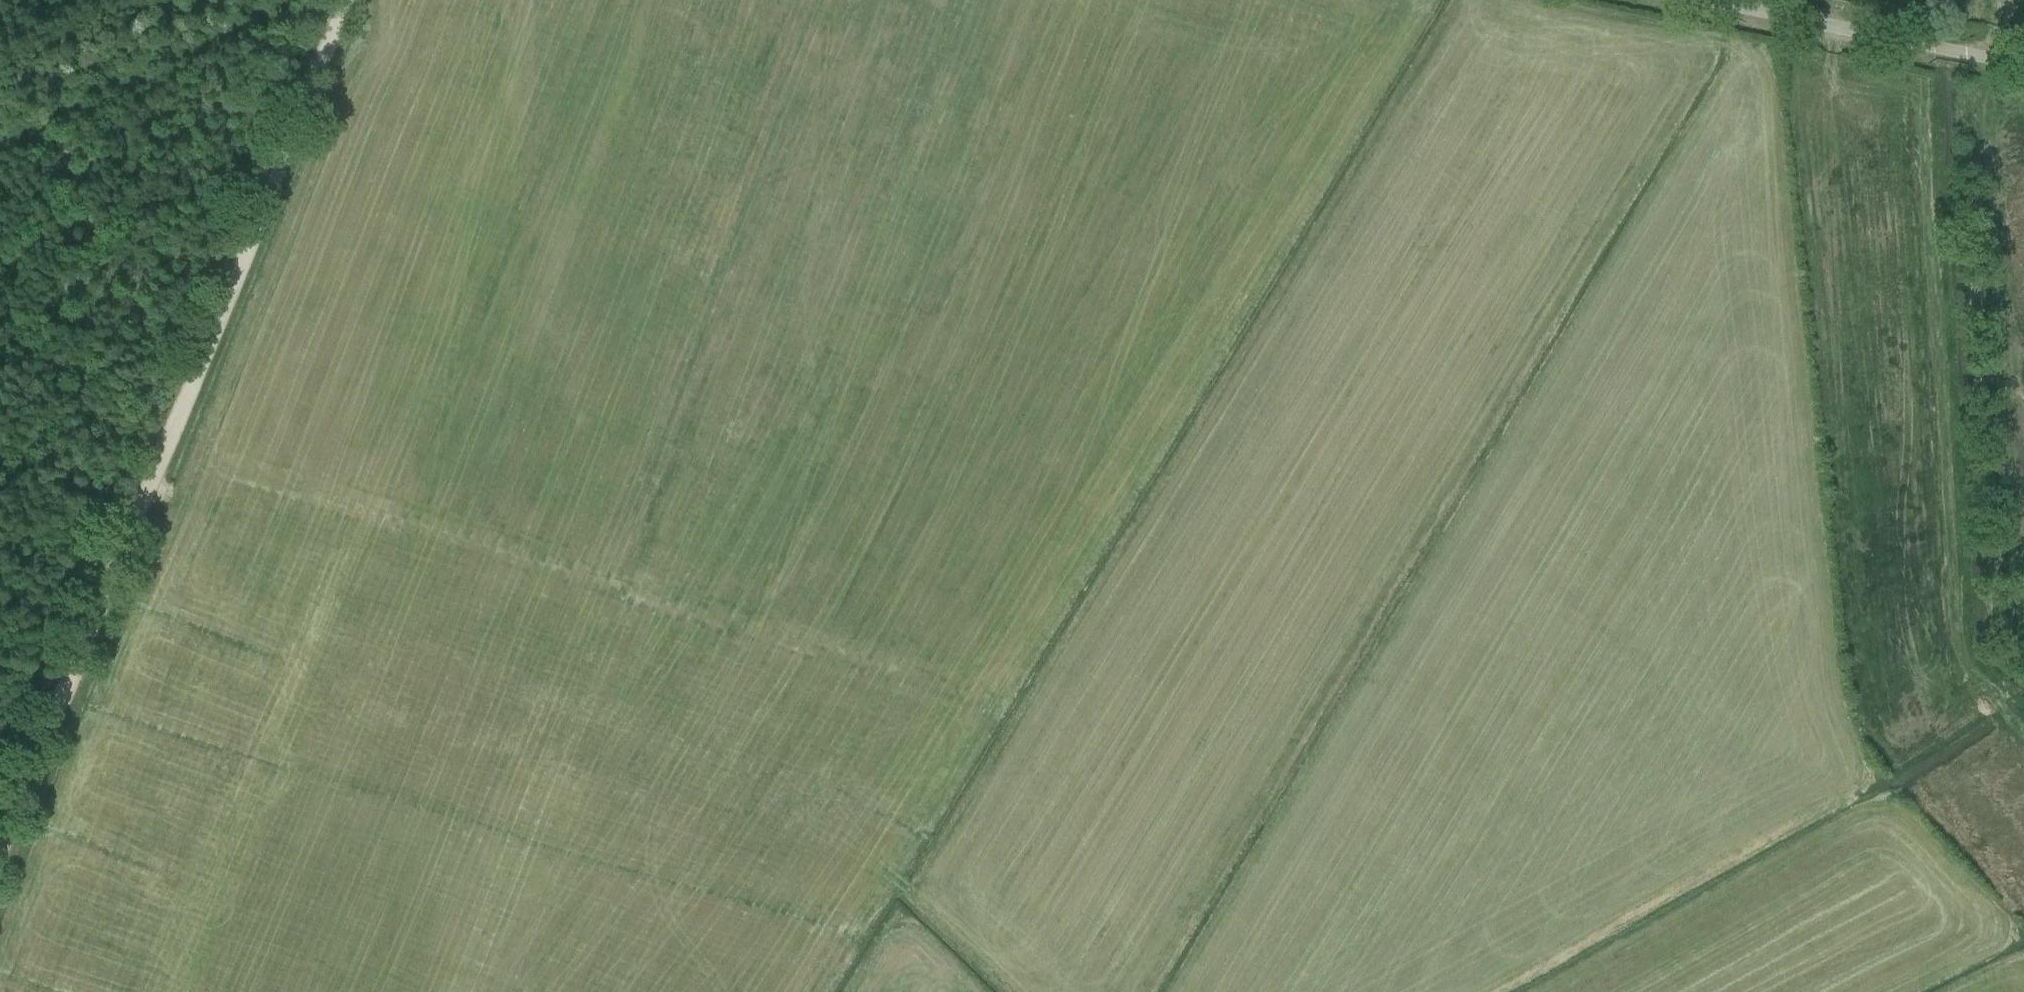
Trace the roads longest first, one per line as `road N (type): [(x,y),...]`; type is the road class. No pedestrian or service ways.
road 1 (track): [(0,865),(343,0)]
road 2 (unclassified): [(2023,69),(1707,0)]

